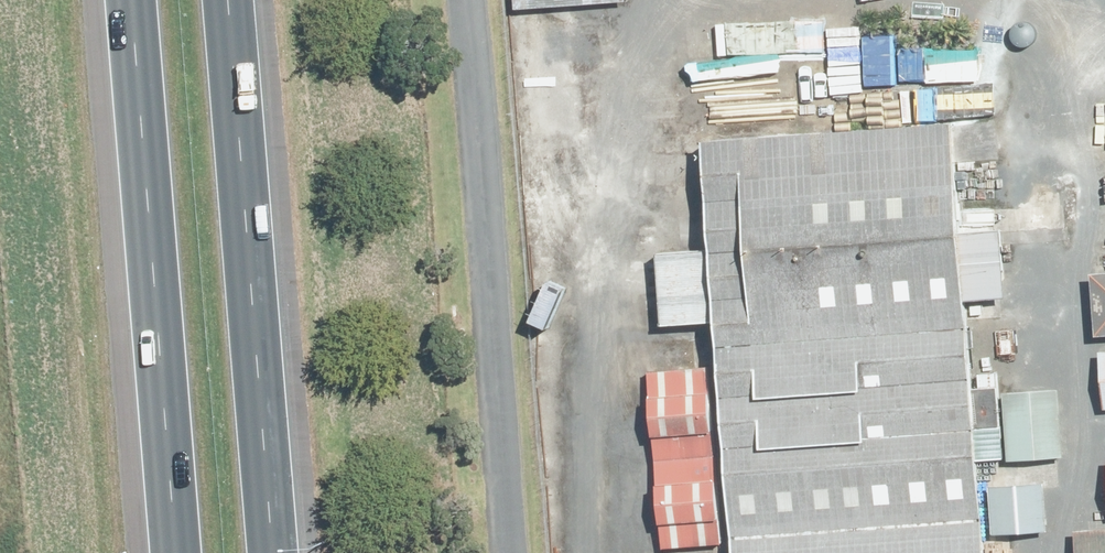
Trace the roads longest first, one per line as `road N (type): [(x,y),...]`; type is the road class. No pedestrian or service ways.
road 1 (unclassified): [(472,0),(520,552)]
road 2 (motorway): [(228,0),(274,552)]
road 3 (motorway): [(178,552),(132,0)]

